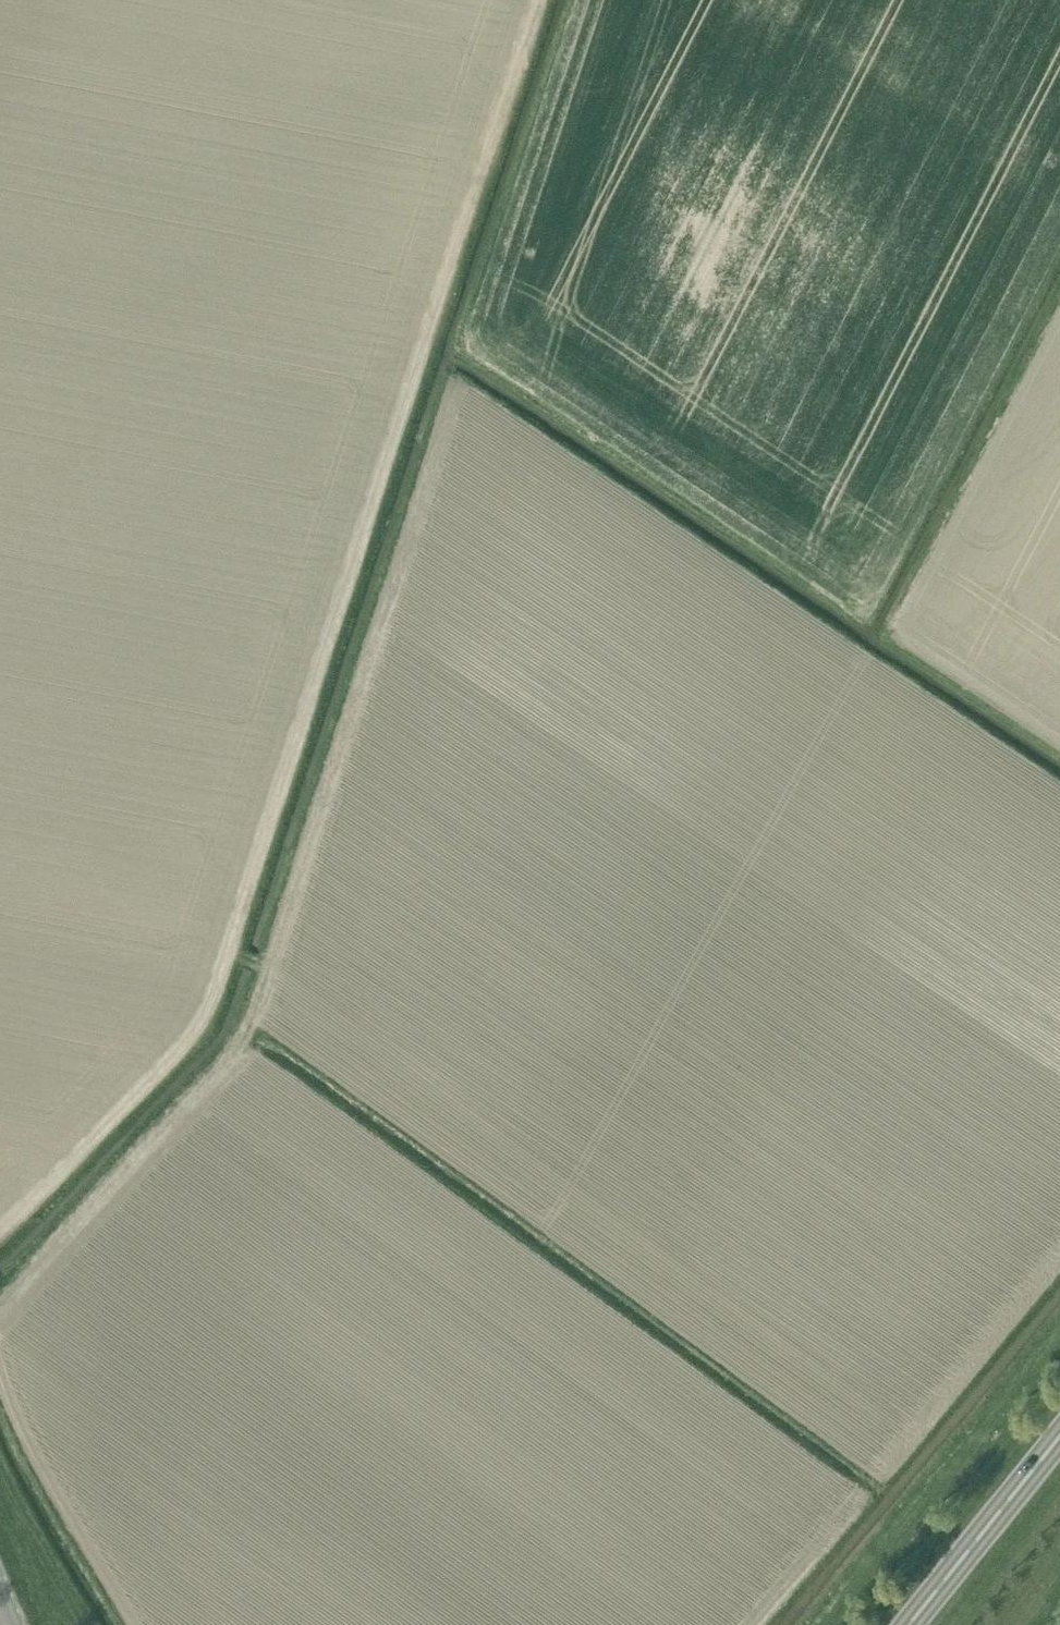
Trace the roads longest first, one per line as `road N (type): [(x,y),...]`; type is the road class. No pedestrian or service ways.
road 1 (trunk): [(908,1624),(1059,1433)]

